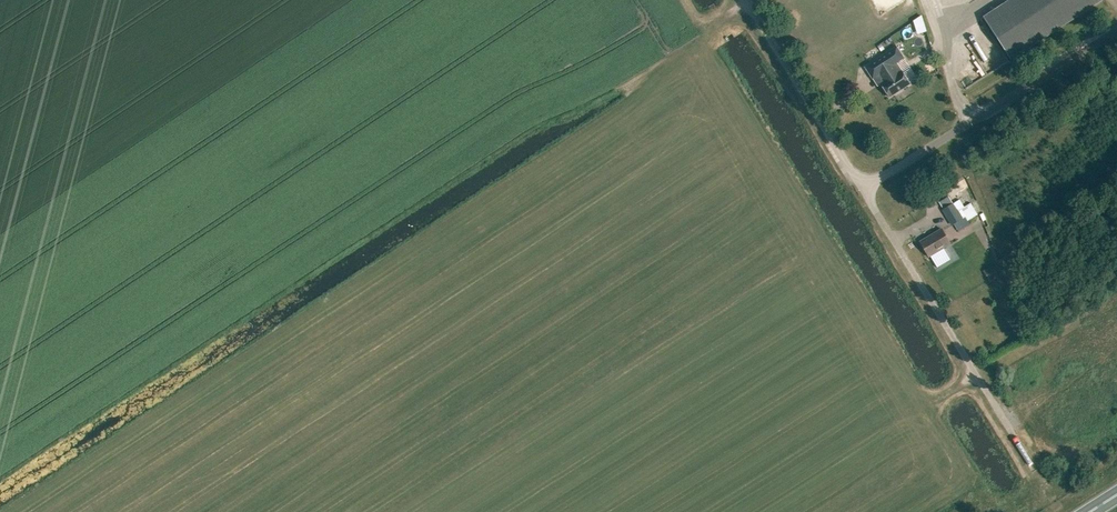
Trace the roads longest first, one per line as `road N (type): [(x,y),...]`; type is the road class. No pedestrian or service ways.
road 1 (unclassified): [(1028,462),(862,188)]
road 2 (unclassified): [(862,188),(1116,31)]
road 3 (unclassified): [(862,188),(747,0)]

